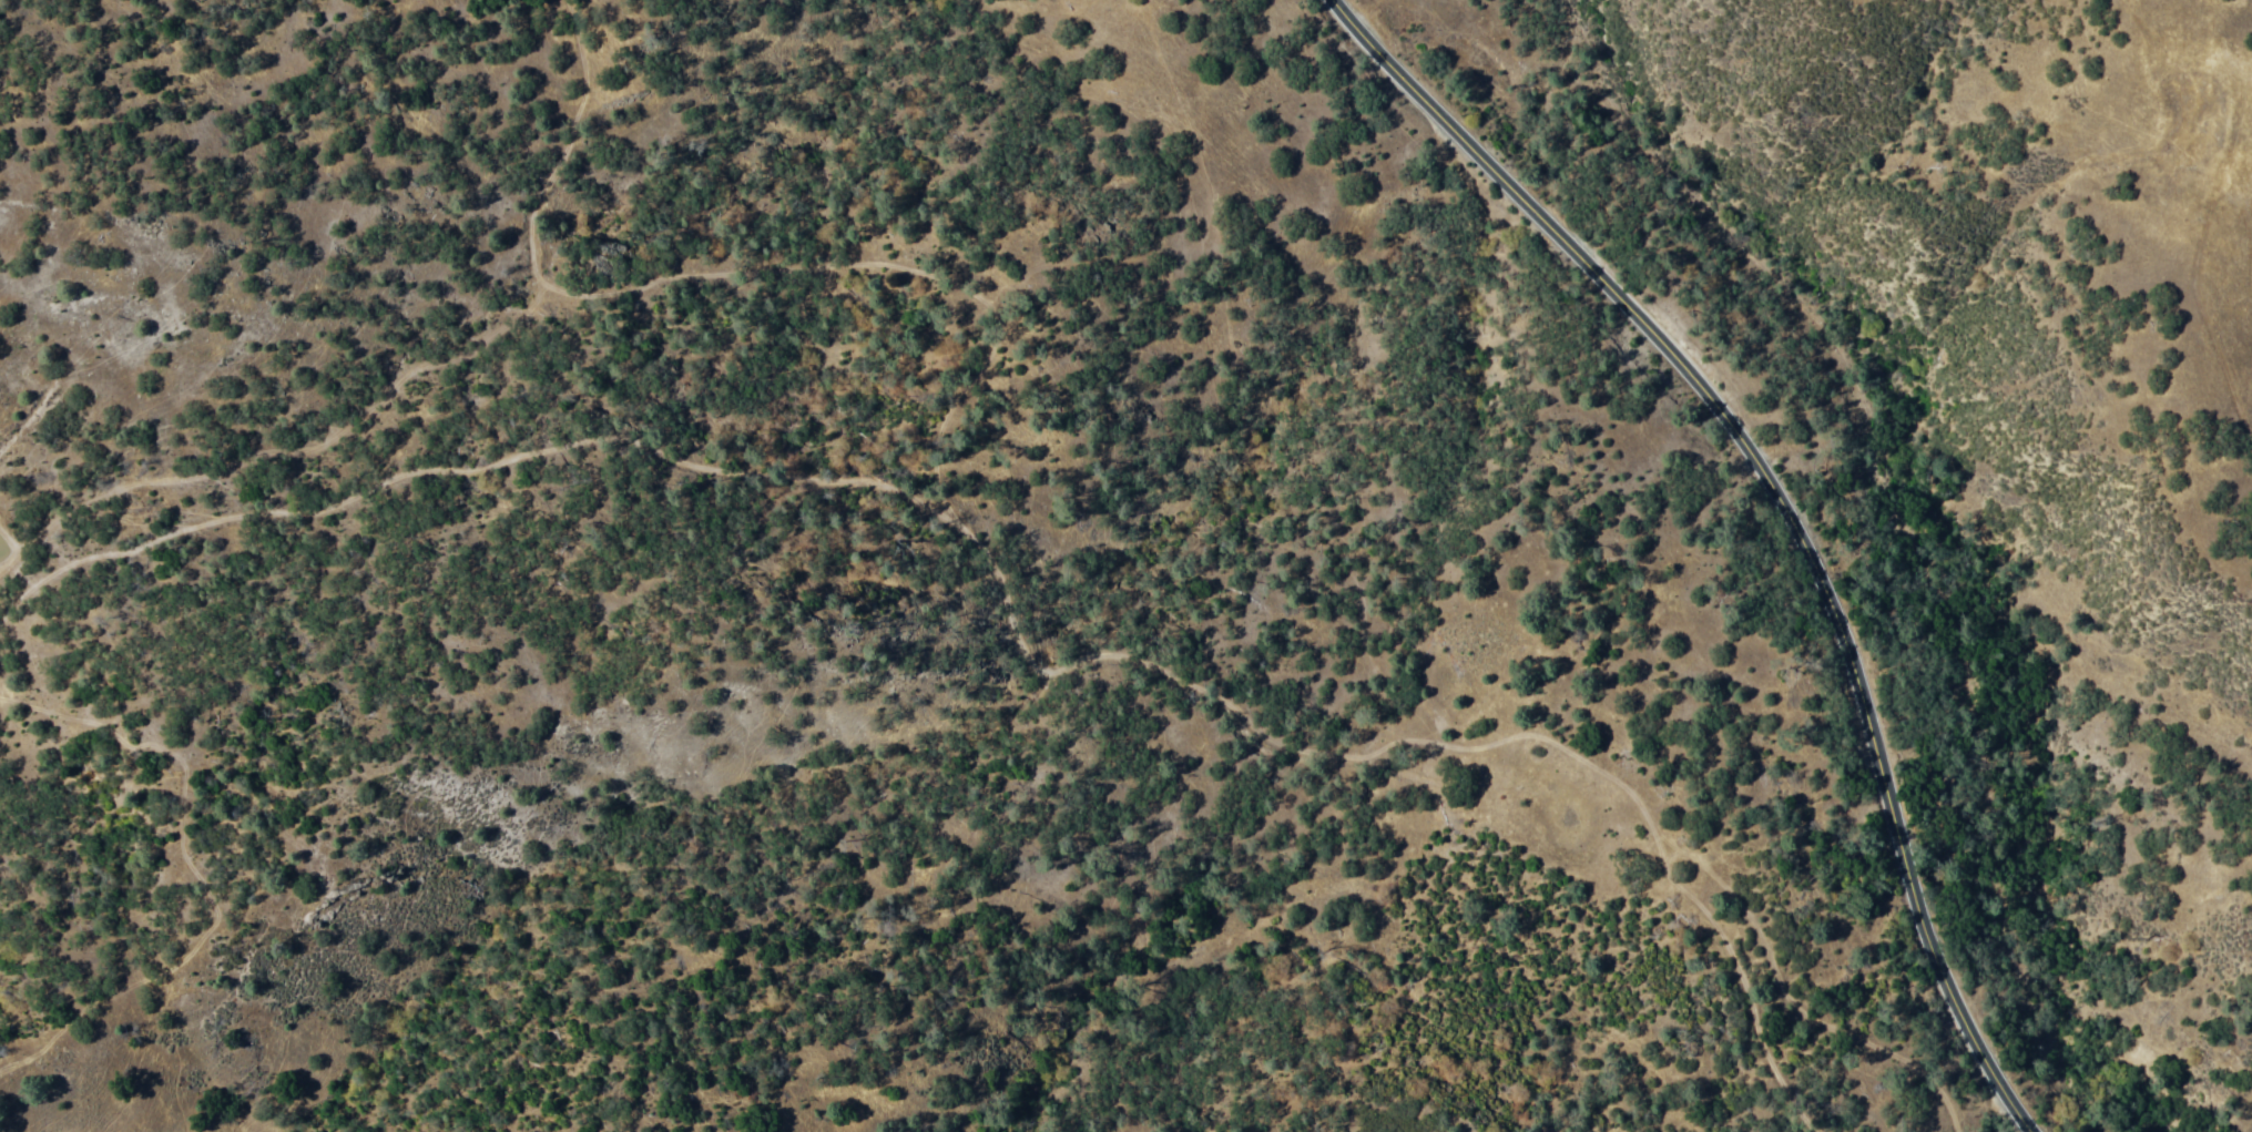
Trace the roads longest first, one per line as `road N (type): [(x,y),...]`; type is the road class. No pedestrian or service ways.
road 1 (track): [(0,650),(28,604),(67,579),(237,523),(315,519),(425,477),(476,478),(536,460),(634,448),(691,470),(873,489),(951,523),(984,554),(1007,592),(1013,636),(1032,670),(1053,682),(1110,660),(1140,665),(1212,701),(1310,767),(1367,765),(1428,778),(1546,742),(1593,768),(1760,921),(1795,1008),(1818,1032),(1928,1082),(1962,1131)]
road 2 (primary): [(2033,1131),(1963,1016),(1837,615),(1782,497),(1657,340),(1330,0)]

